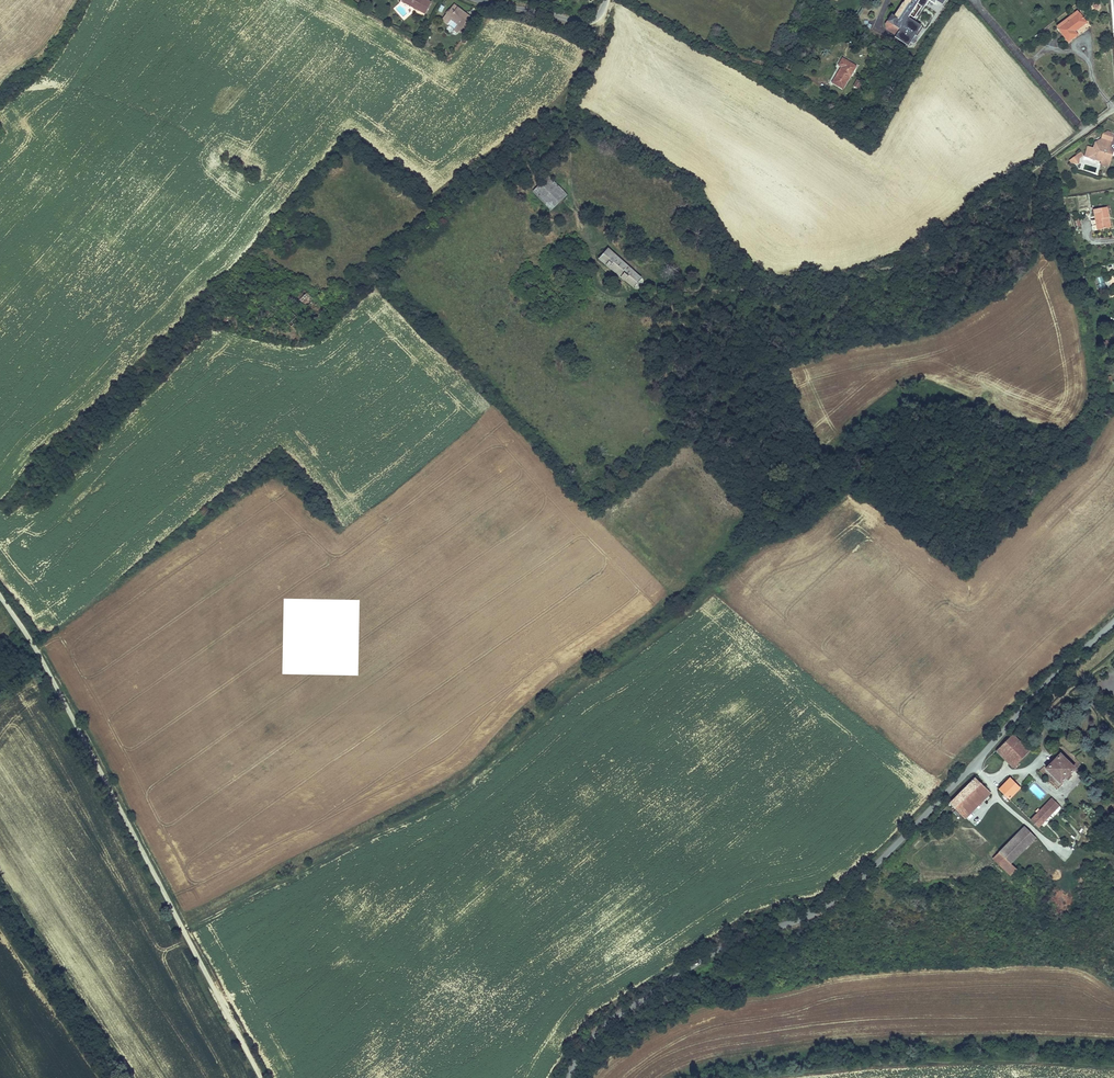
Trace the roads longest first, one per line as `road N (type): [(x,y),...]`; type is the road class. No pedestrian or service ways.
road 1 (unclassified): [(1113,620),(866,874),(814,913),(728,944),(604,1022),(569,1077)]
road 2 (unclassified): [(0,596),(77,716),(264,1077)]
road 3 (track): [(619,251),(571,191),(565,105),(596,45),(599,12)]
road 4 (track): [(132,1077),(0,877)]
road 5 (unclassified): [(482,0),(574,21),(607,0)]
road 6 (track): [(1113,654),(1055,704),(1044,724),(1043,752)]

